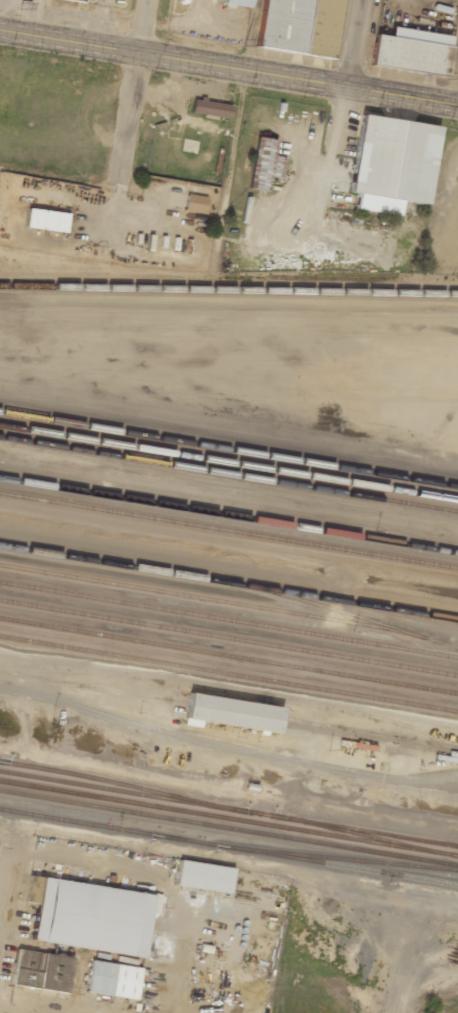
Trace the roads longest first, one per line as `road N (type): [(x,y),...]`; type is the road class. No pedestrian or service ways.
road 1 (tertiary): [(0,31),(457,106)]
road 2 (residential): [(121,173),(145,0)]

